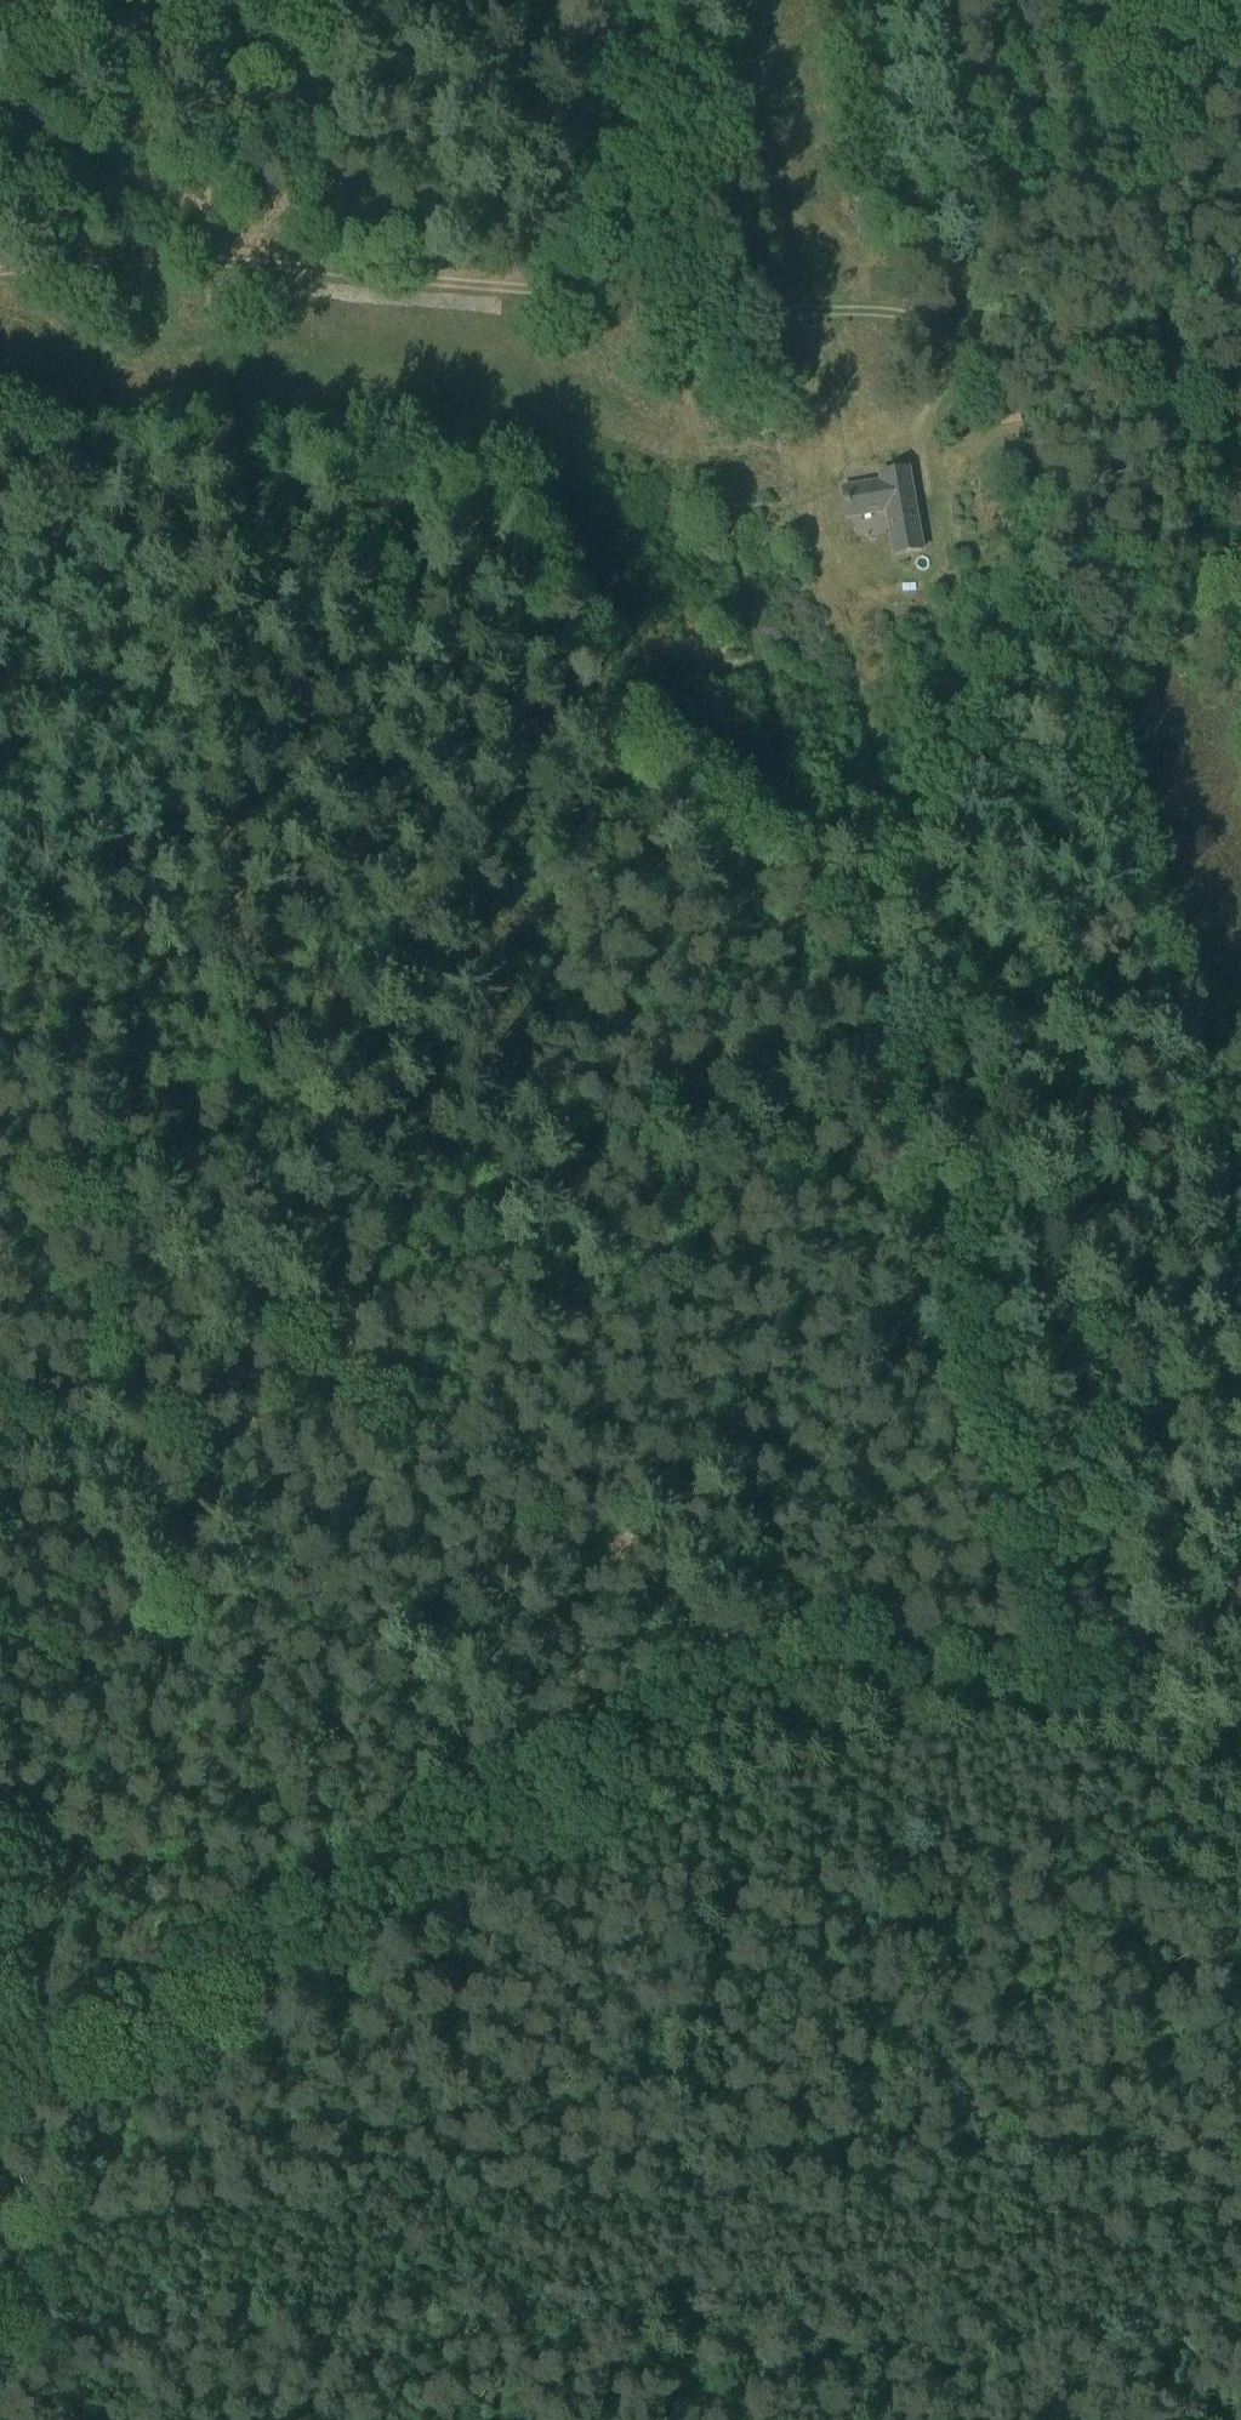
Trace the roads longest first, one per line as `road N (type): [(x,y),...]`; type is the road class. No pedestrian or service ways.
road 1 (track): [(1240,1712),(1033,1652),(817,1620),(715,1641),(0,2049)]
road 2 (track): [(637,294),(213,263),(0,270)]
road 3 (track): [(0,1836),(34,1988),(208,1925)]

